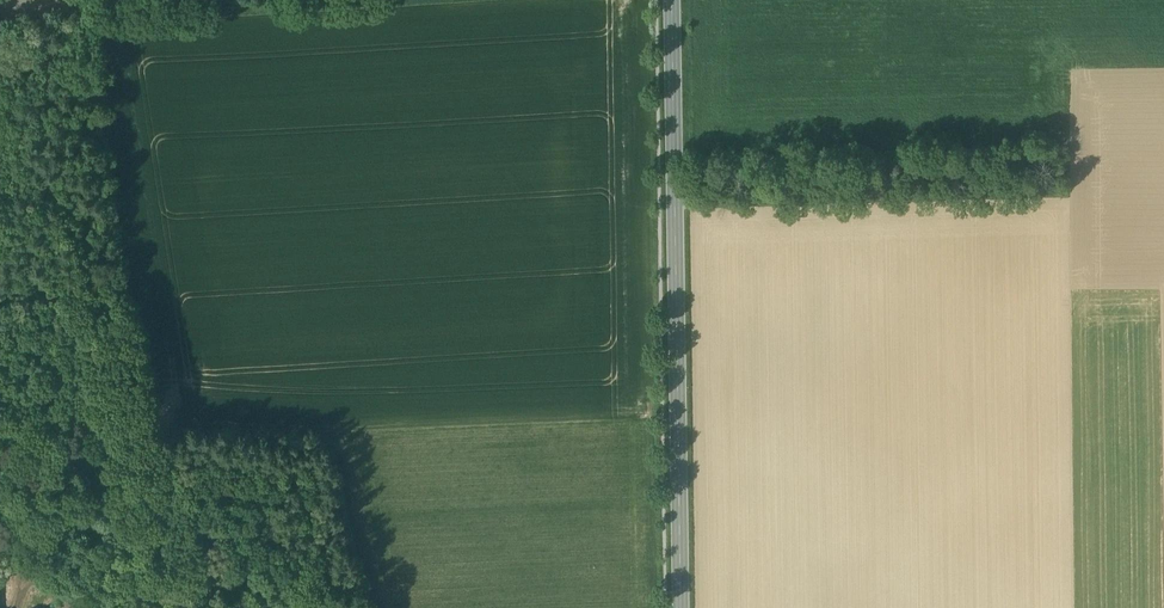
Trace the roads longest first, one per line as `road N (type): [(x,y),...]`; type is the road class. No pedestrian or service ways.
road 1 (secondary): [(680,607),(671,0)]
road 2 (track): [(470,0),(94,23)]

